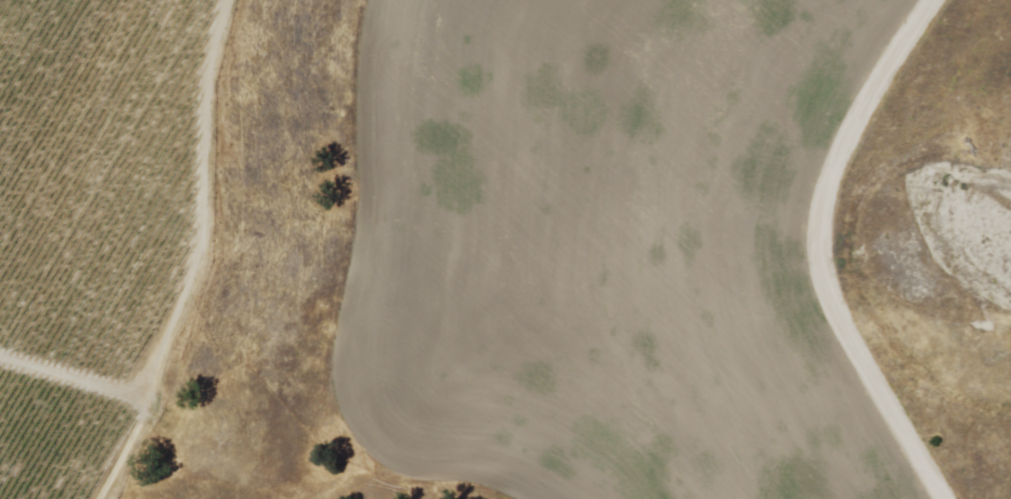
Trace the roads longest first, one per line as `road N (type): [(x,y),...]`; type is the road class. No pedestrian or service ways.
road 1 (residential): [(937,498),(831,308),(821,231),(828,184),(867,101),(933,0)]

